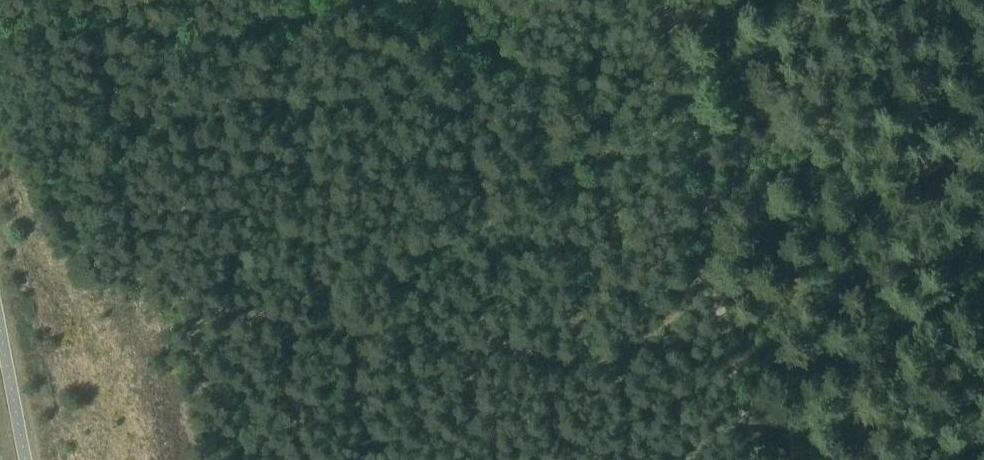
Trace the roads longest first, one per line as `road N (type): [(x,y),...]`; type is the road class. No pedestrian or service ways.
road 1 (track): [(661,0),(745,459)]

